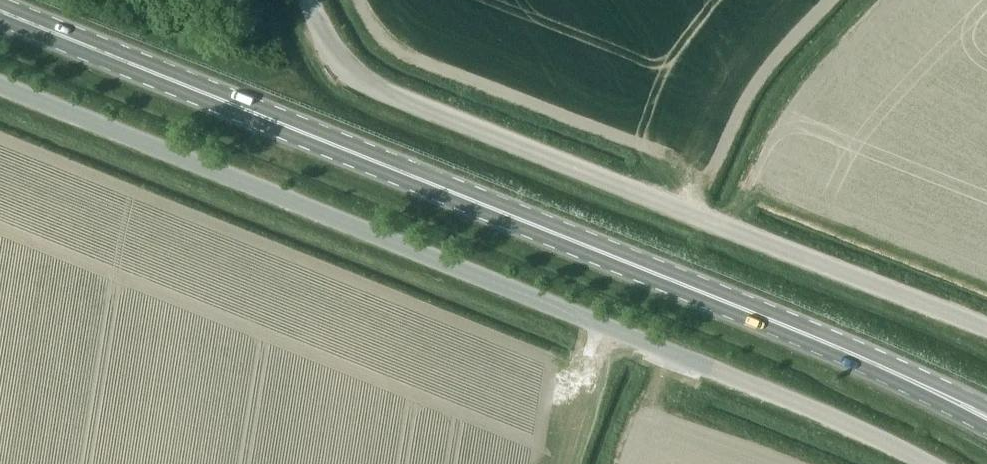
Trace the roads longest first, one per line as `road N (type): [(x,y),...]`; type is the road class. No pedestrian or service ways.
road 1 (trunk): [(986,418),(771,318),(0,10)]
road 2 (unclassified): [(927,463),(708,367),(0,86)]
road 3 (unclassified): [(986,330),(378,89),(342,61),(309,0)]

